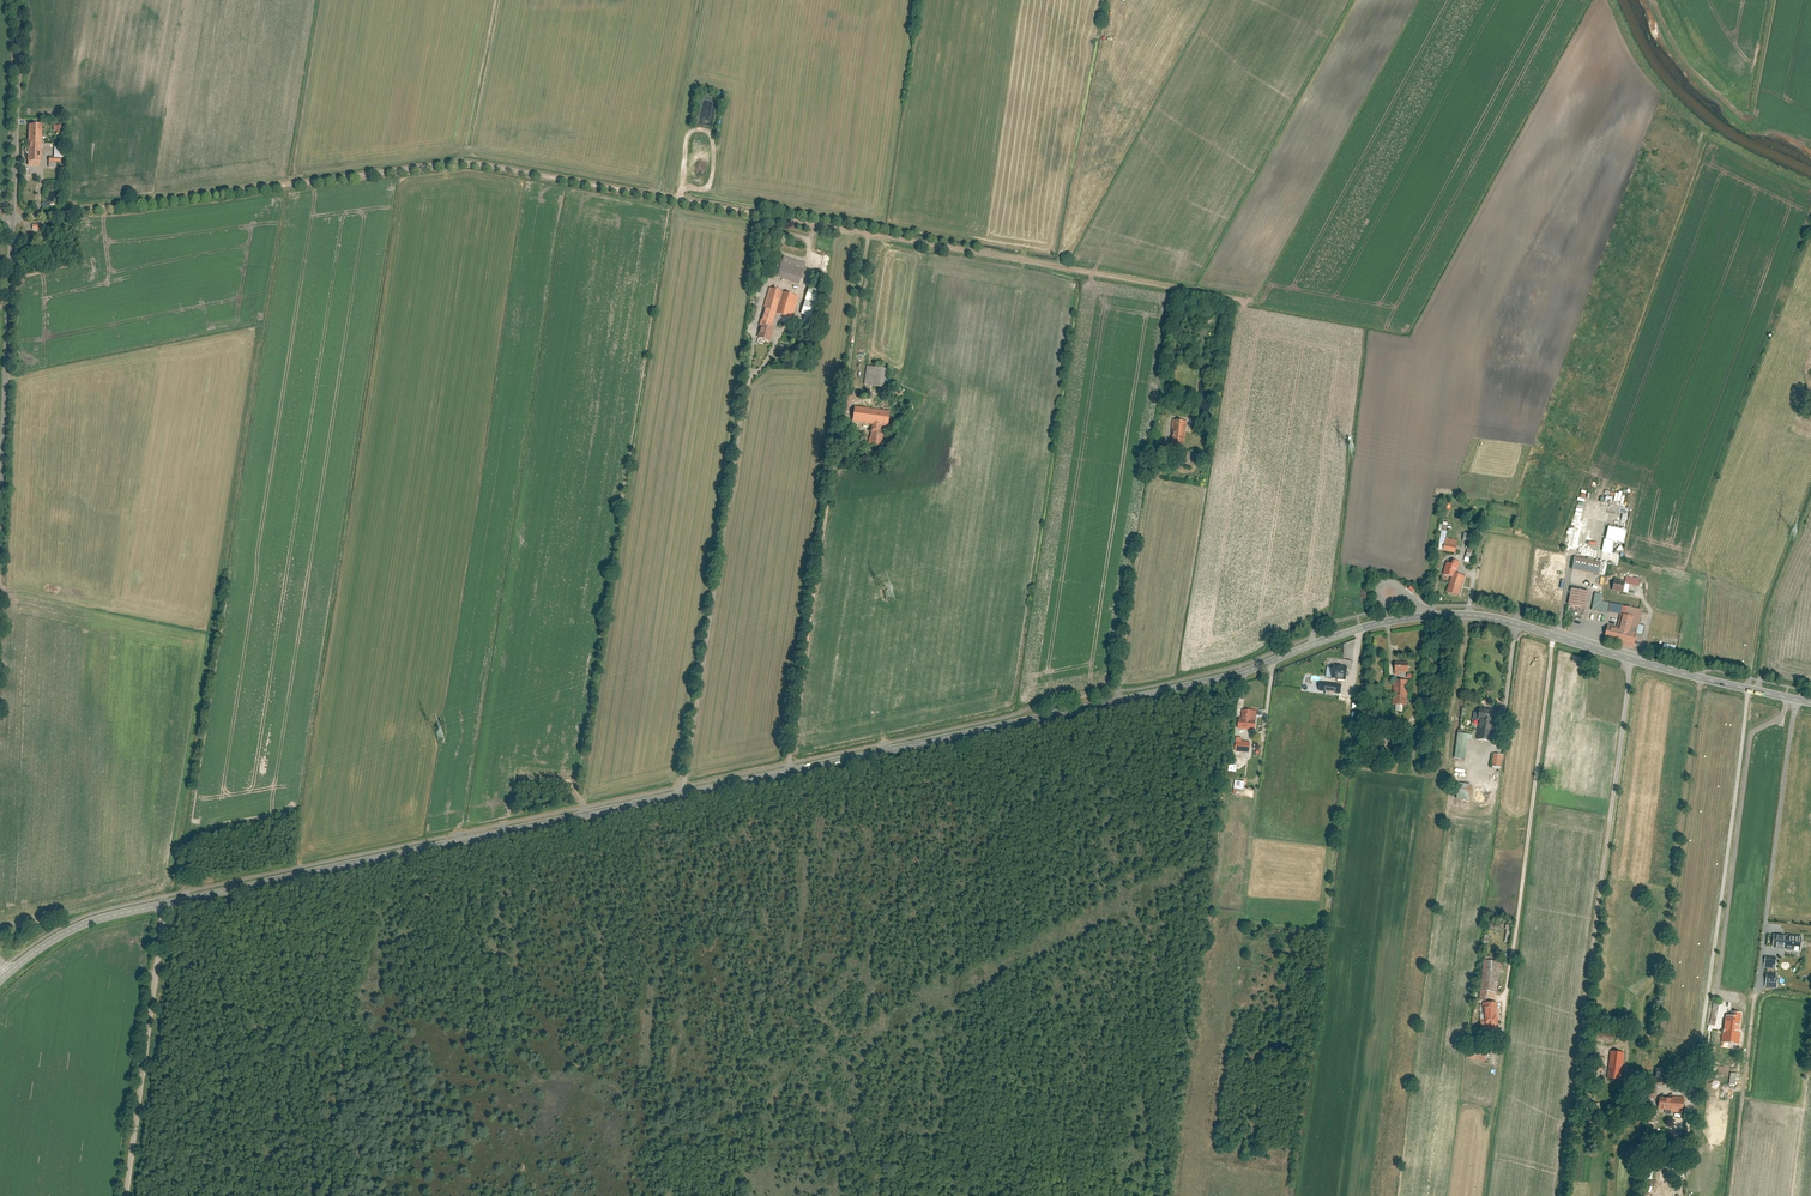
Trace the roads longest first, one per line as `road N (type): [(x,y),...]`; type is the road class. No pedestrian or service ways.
road 1 (secondary): [(165,904),(1214,680),(1360,629),(1422,617)]
road 2 (track): [(1258,297),(452,159)]
road 3 (track): [(1559,1195),(1630,660)]
road 4 (track): [(682,795),(745,382),(777,339)]
road 5 (unclassified): [(452,159),(12,219)]
road 6 (secondary): [(1422,617),(1498,619),(1810,703)]
road 7 (track): [(1492,998),(1506,996),(1508,987),(1554,636)]
road 8 (unclassified): [(165,904),(125,1195)]
road 9 (unclassified): [(0,505),(12,219)]
road 10 (unclassified): [(12,219),(13,0)]
road 11 (track): [(869,230),(847,386),(856,403)]
road 12 (secondary): [(8,973),(77,928),(165,904)]
road 13 (track): [(772,214),(772,230),(811,240),(811,256),(795,322),(777,339)]

